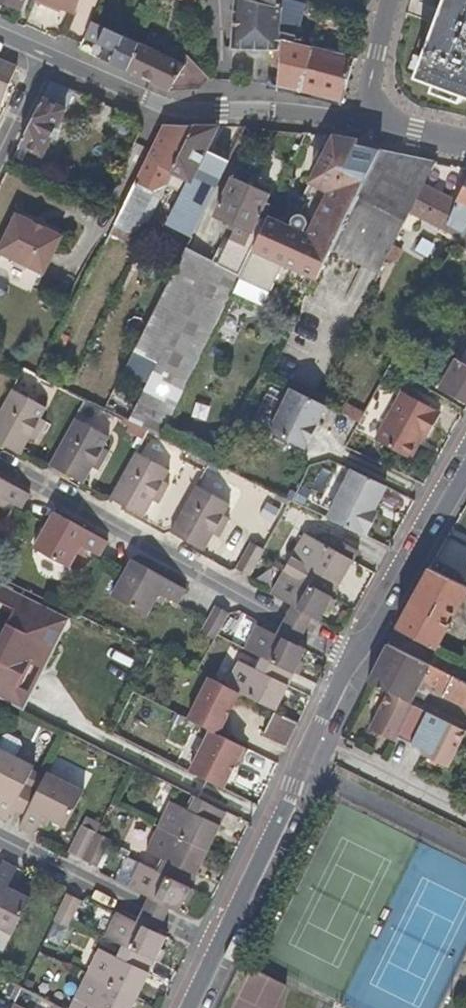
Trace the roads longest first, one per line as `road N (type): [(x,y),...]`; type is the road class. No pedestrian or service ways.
road 1 (residential): [(351,659),(0,465)]
road 2 (residential): [(362,121),(177,110),(46,55)]
road 3 (residential): [(219,949),(351,659)]
road 4 (residential): [(219,949),(0,840)]
road 5 (residential): [(351,659),(465,473)]
road 6 (residential): [(362,121),(391,0)]

